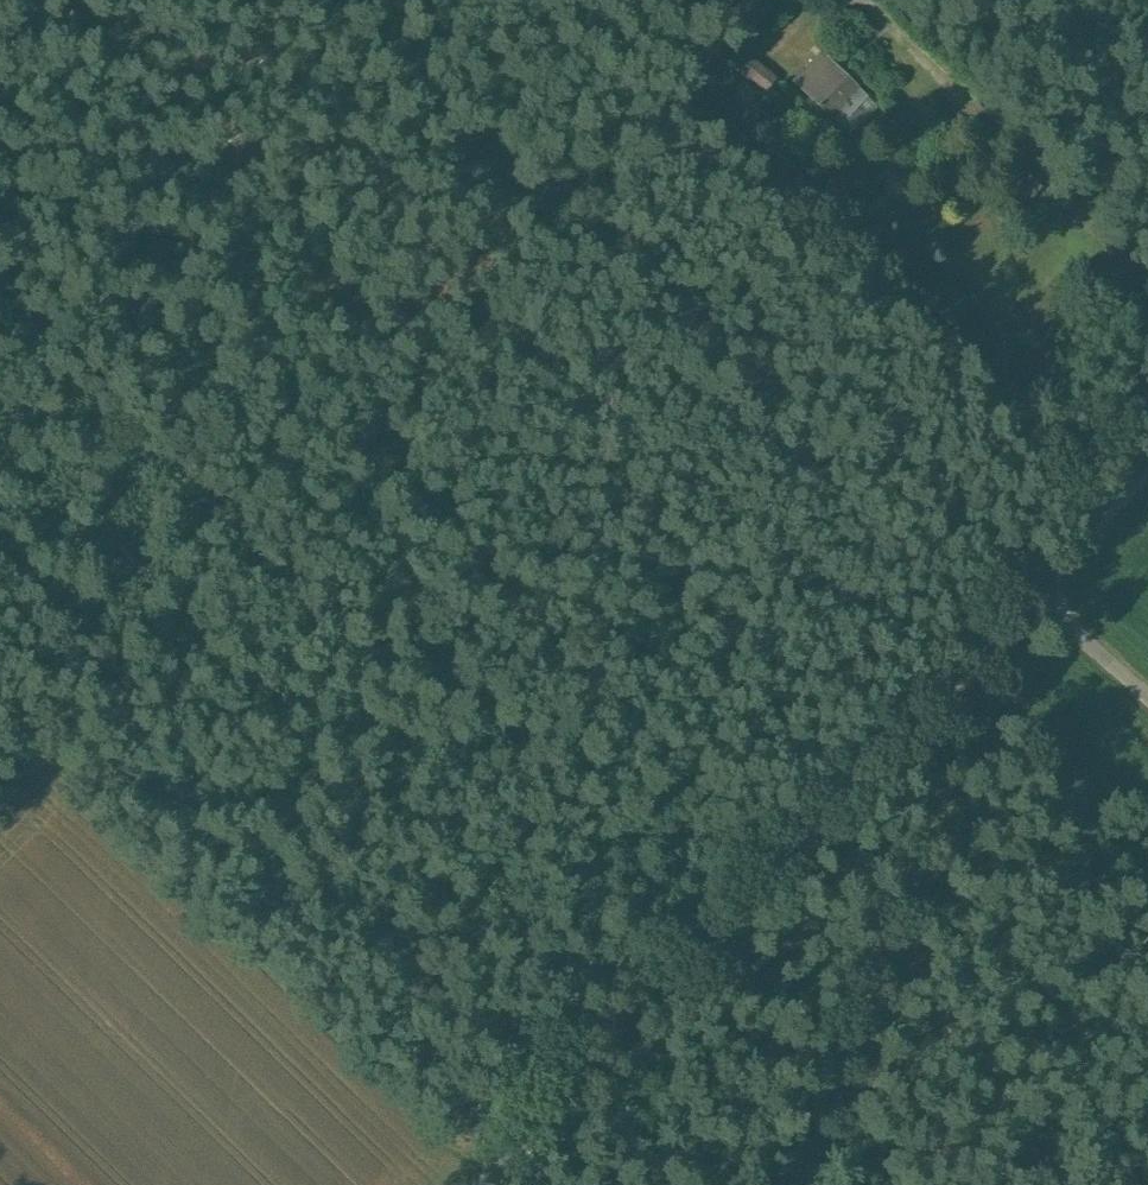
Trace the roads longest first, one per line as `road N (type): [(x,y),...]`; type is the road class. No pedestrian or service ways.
road 1 (unclassified): [(1036,597),(488,1184)]
road 2 (track): [(1036,597),(996,671),(802,1184)]
road 3 (unclassified): [(1147,471),(1036,597)]
road 4 (unclassified): [(1036,597),(1147,699)]

